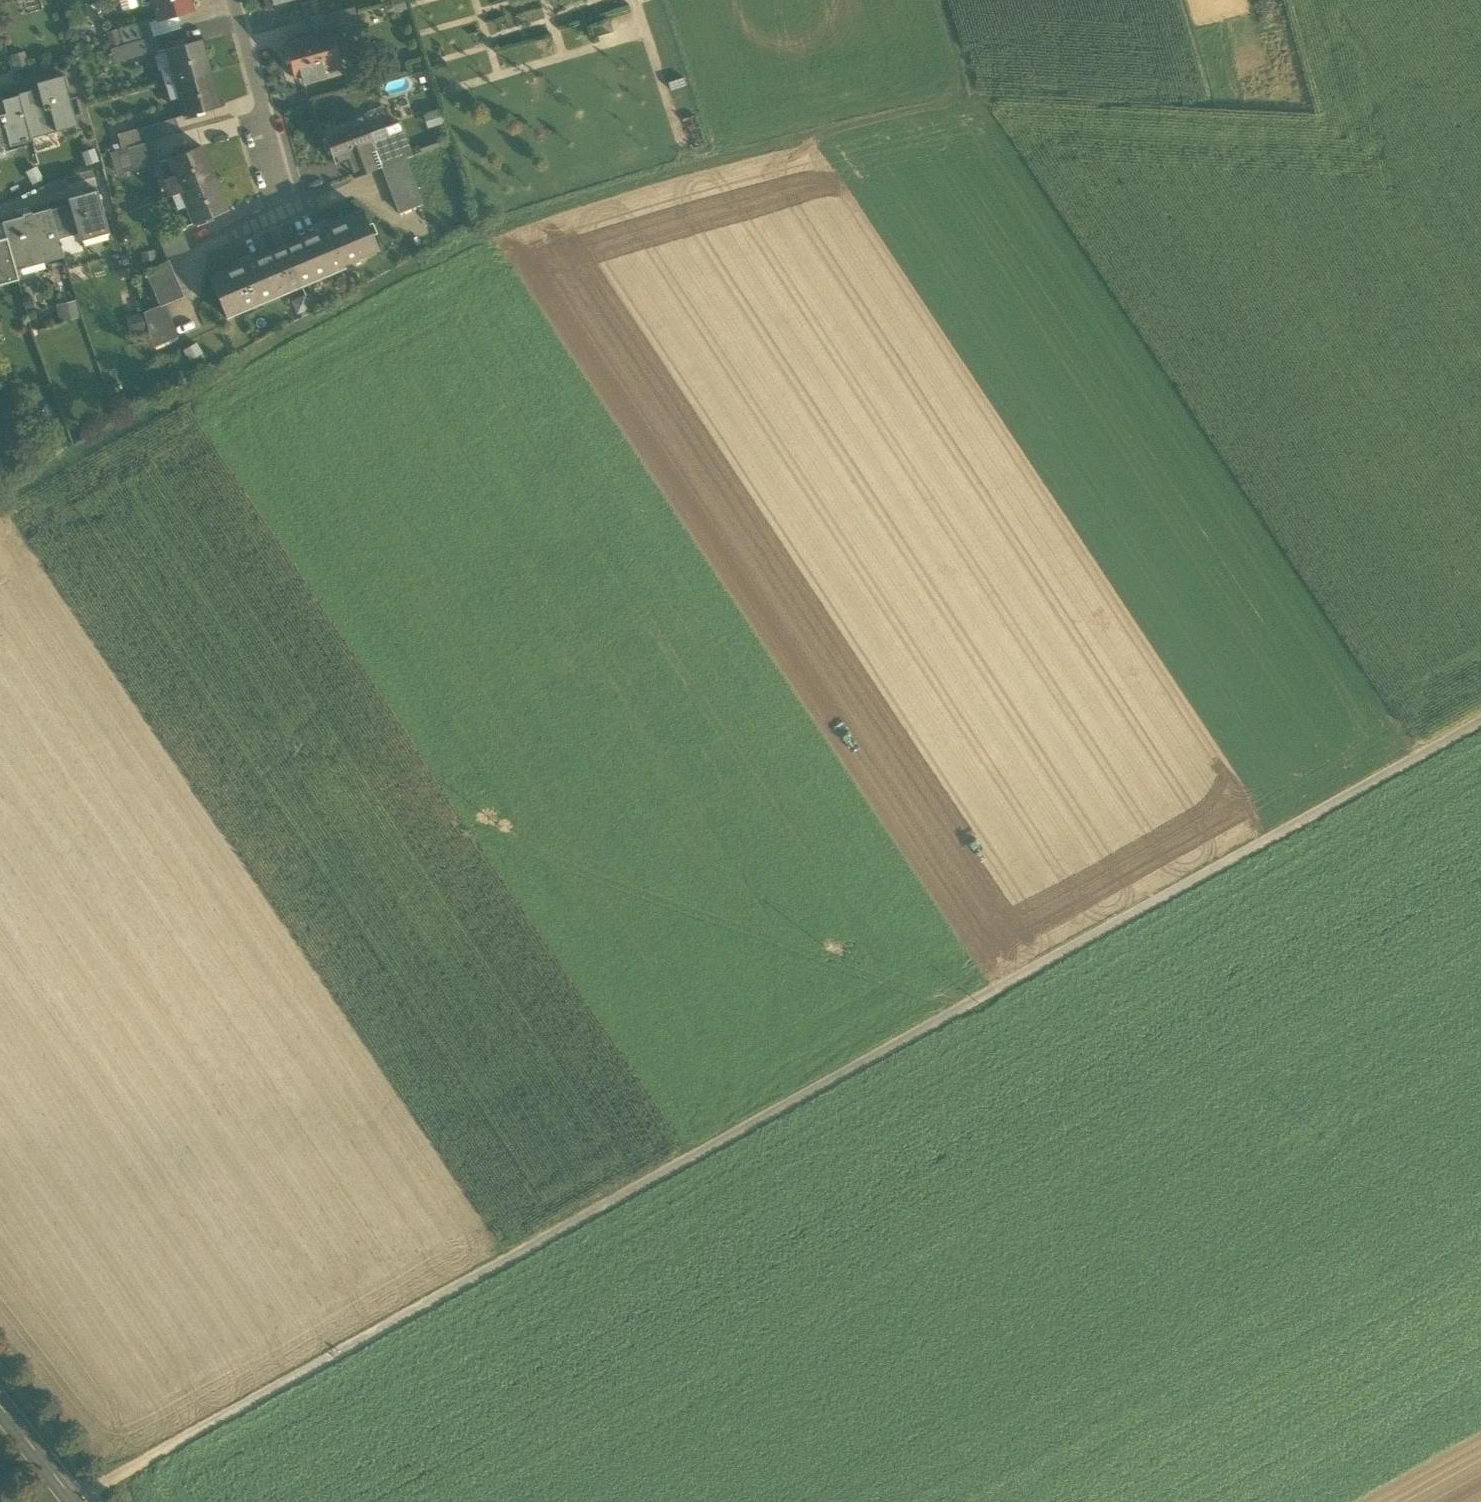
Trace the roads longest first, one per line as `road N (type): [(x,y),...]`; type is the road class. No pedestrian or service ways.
road 1 (track): [(1480,724),(74,1499)]
road 2 (residential): [(231,0),(289,210)]
road 3 (tertiary): [(76,1501),(0,1406)]

